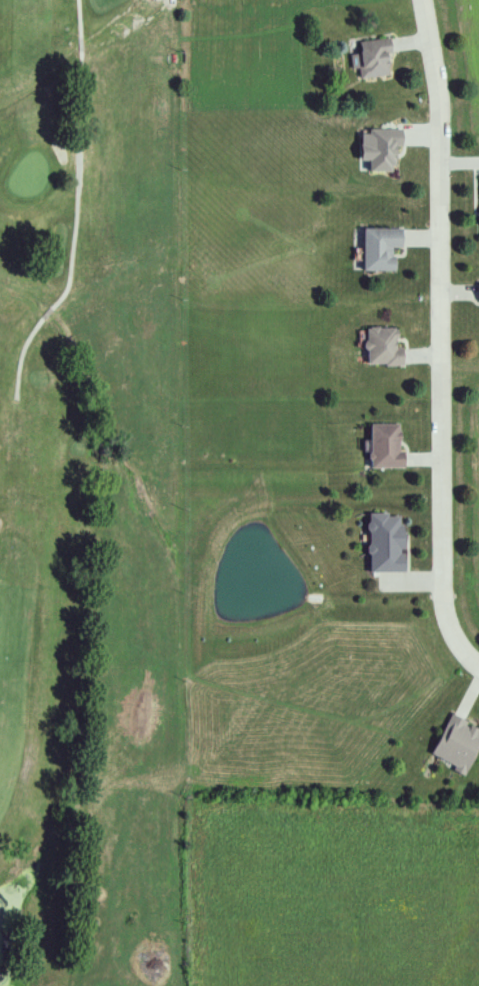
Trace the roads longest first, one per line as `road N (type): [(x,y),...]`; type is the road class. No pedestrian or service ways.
road 1 (residential): [(420,0),(440,101),(440,579),(446,629),(478,668)]

